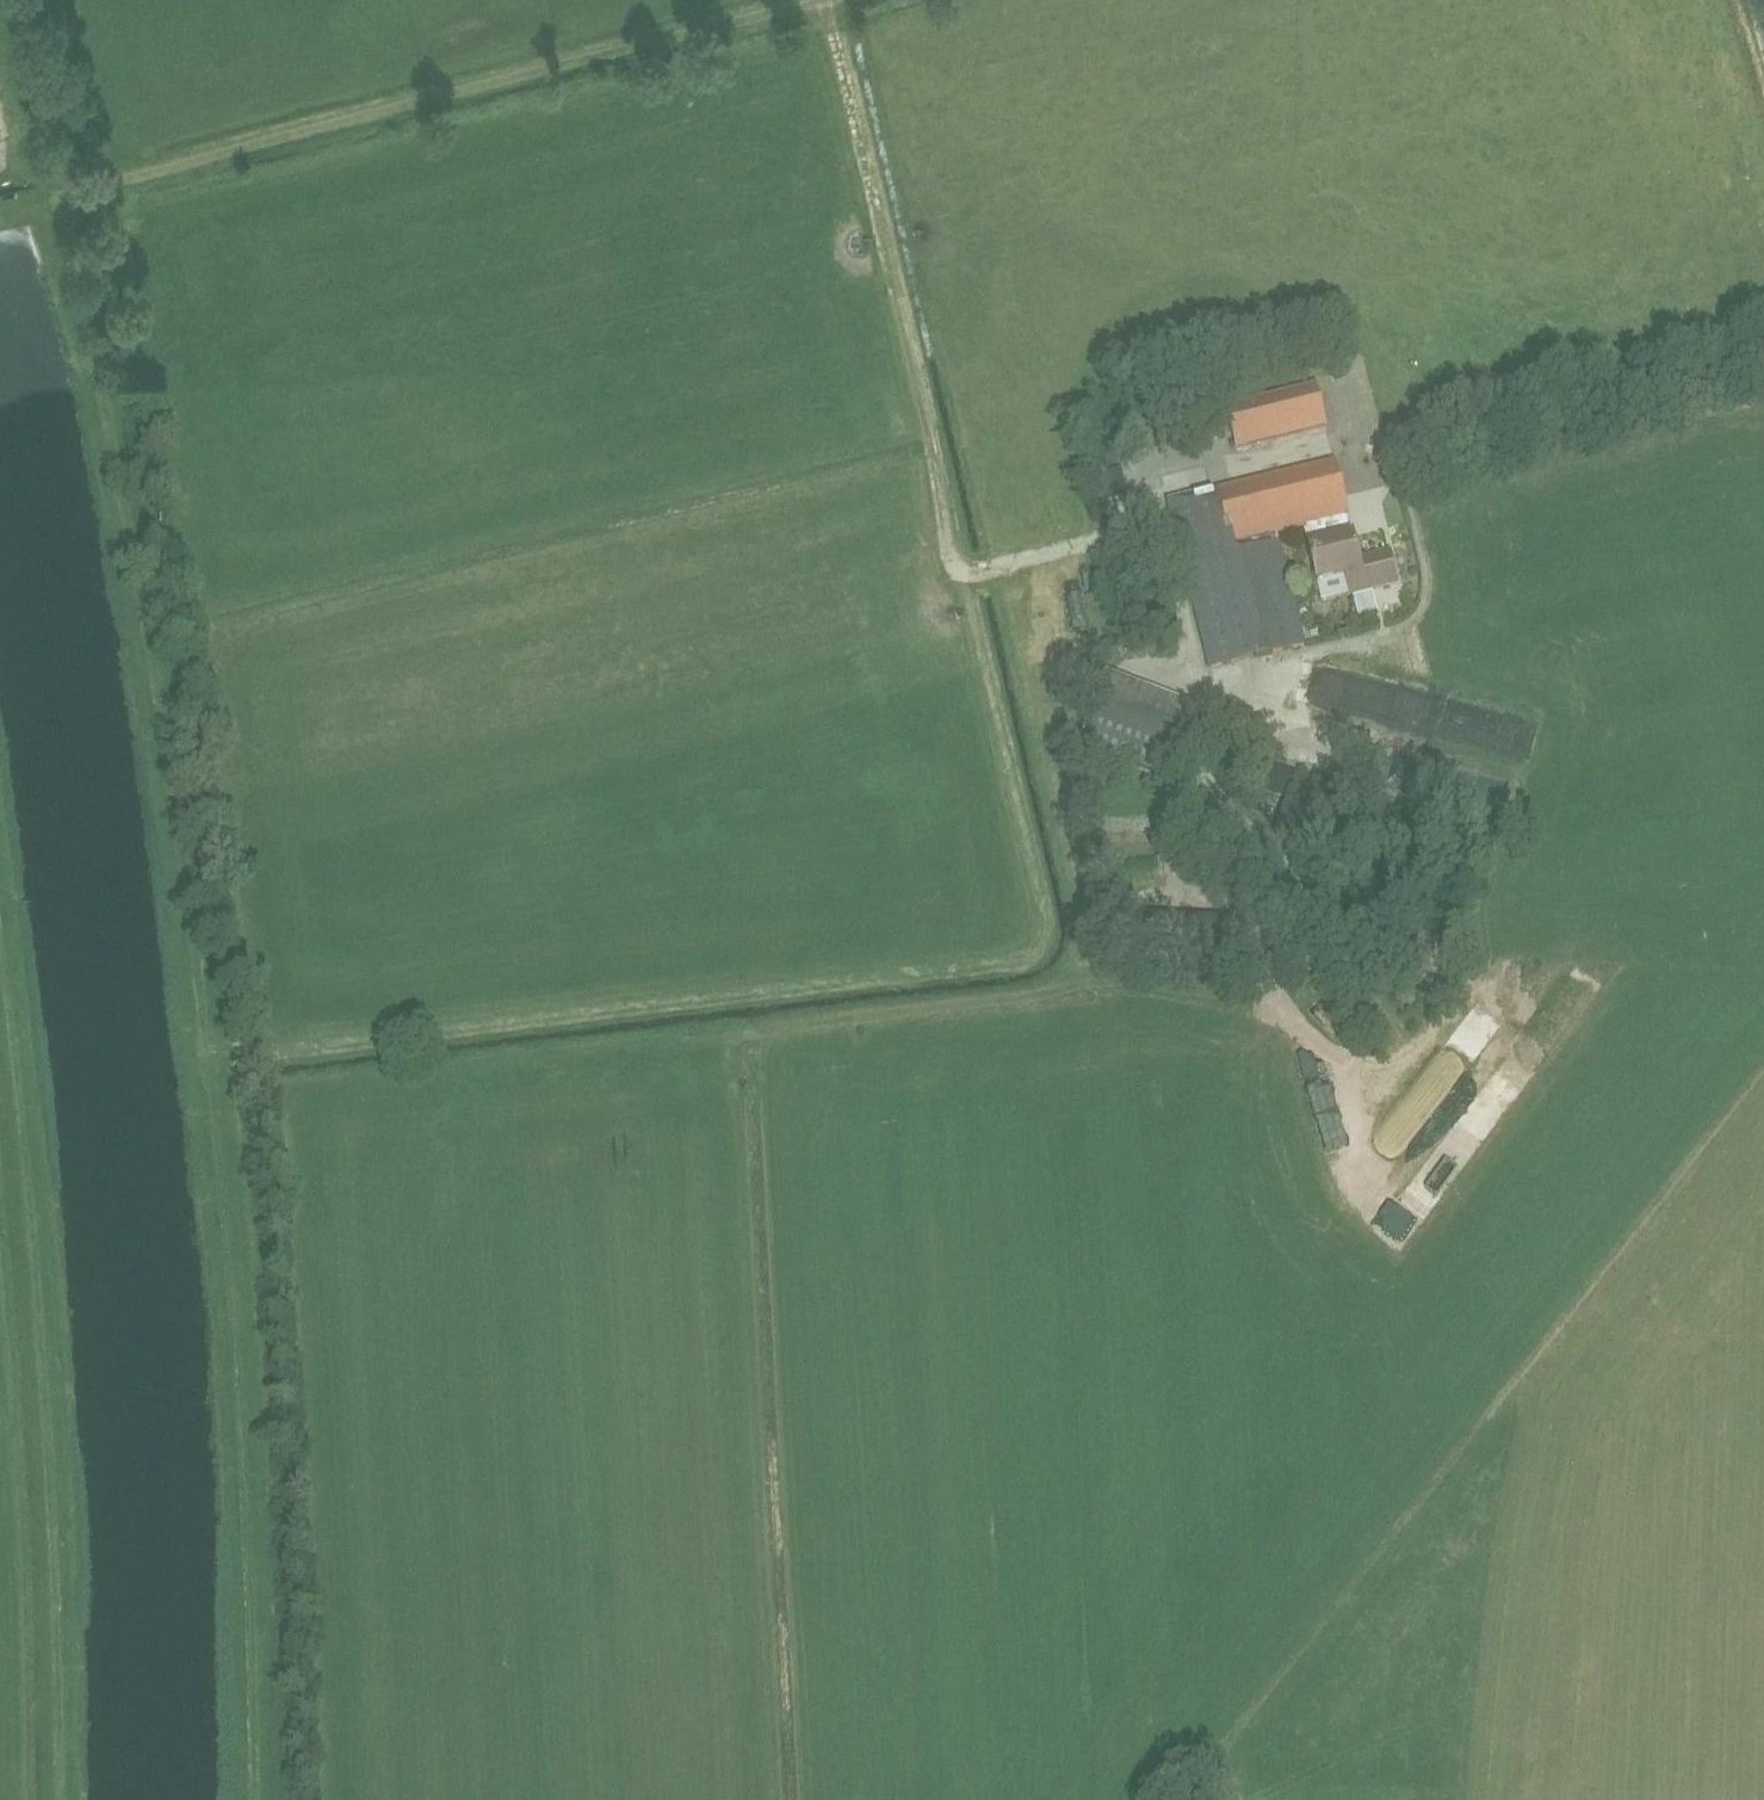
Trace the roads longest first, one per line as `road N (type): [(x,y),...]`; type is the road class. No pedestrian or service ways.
road 1 (track): [(53,197),(154,652),(217,1073),(253,1497),(256,1799)]
road 2 (track): [(0,908),(21,1051),(56,1468),(65,1799)]
road 3 (track): [(824,0),(53,197)]
road 4 (track): [(6,0),(53,197)]

